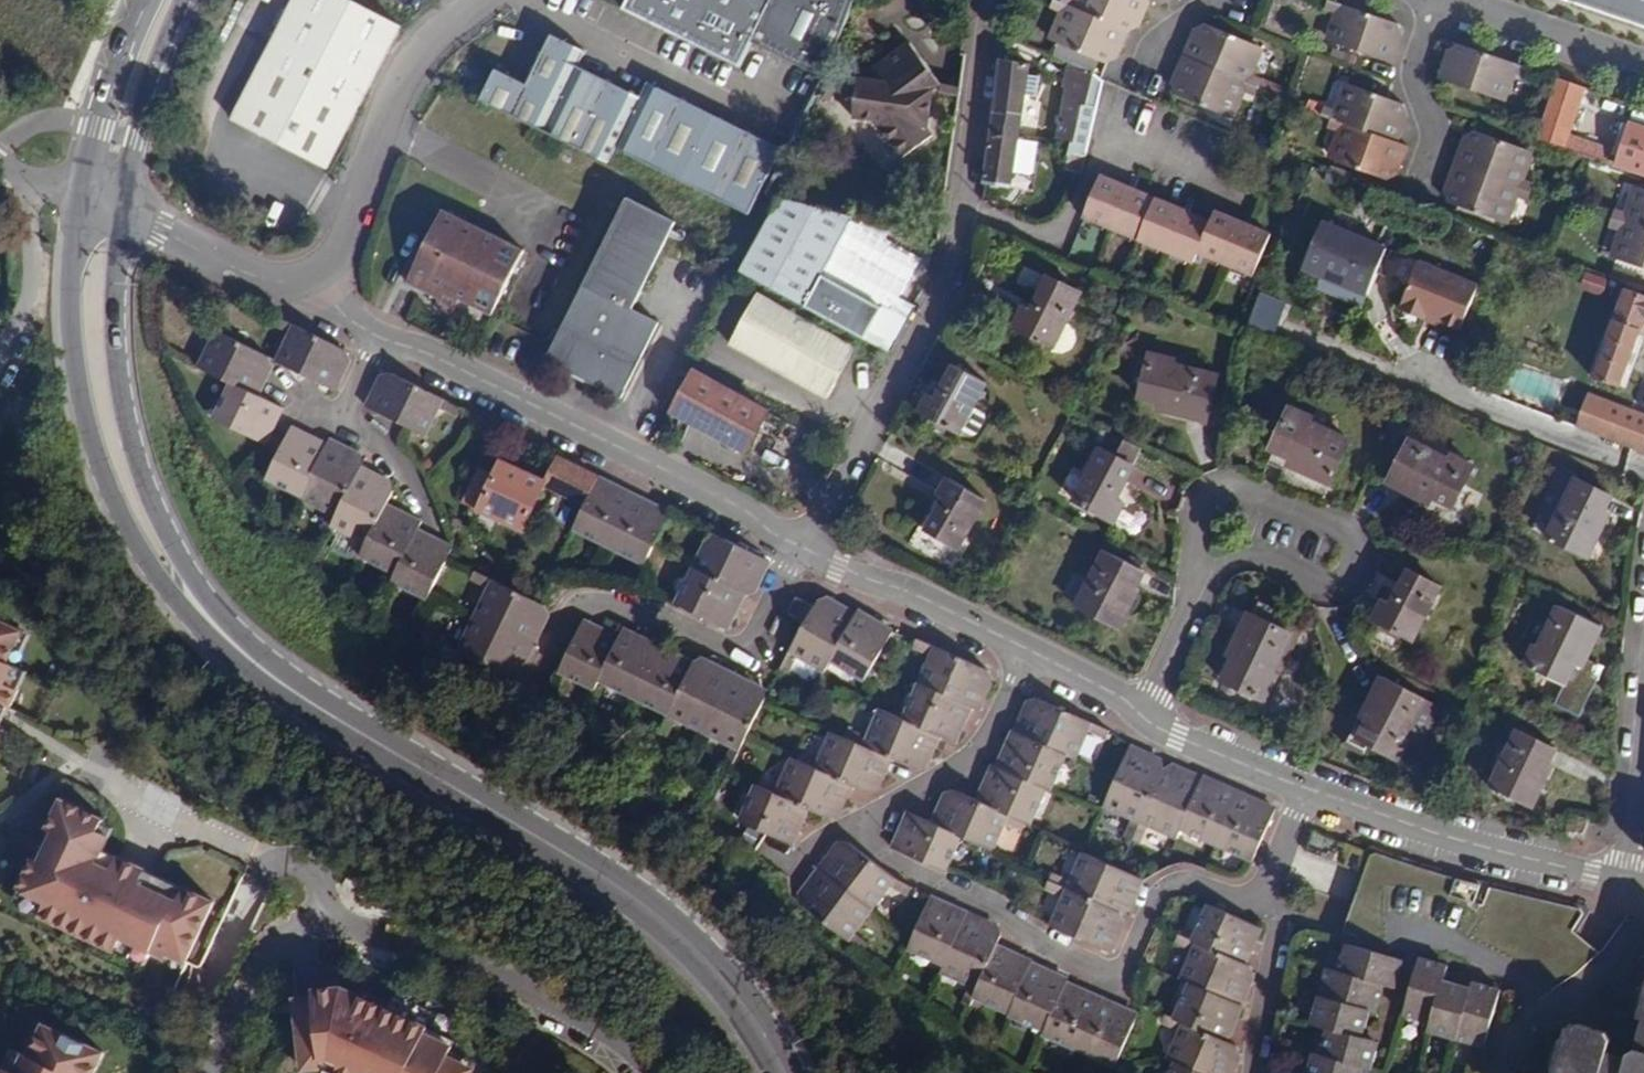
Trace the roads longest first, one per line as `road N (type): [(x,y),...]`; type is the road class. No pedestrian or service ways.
road 1 (residential): [(1027,655),(974,754),(851,827),(867,846),(926,883),(986,903),(1019,934),(1097,974),(1127,963),(1155,901),(1176,884),(1235,902),(1264,891)]
road 2 (secondary): [(798,1072),(769,1022),(705,960),(598,877),(238,648)]
road 3 (residential): [(991,0),(951,269),(805,550)]
road 4 (residential): [(646,1072),(507,980),(365,936),(302,929),(274,948),(210,1072)]
road 5 (secondary): [(85,194),(74,349),(86,425),(110,495),(148,564),(212,641),(238,648)]
road 6 (residential): [(383,337),(624,450),(805,550)]
road 7 (secondary): [(238,648),(229,620),(175,555),(124,417),(111,301),(113,206)]
road 8 (residential): [(1196,543),(1212,496),(1245,487),(1342,527),(1359,557),(1351,577),(1335,587),(1316,586),(1255,557),(1199,577)]
road 9 (residential): [(805,550),(753,637),(739,647),(715,644),(654,610),(592,601),(571,609),(549,663)]
road 10 (residential): [(309,281),(337,253),(380,131),(425,40),(484,0)]
road 11 (residential): [(1309,789),(1466,846),(1629,888)]
road 12 (residential): [(805,550),(839,570),(912,591),(1027,655)]
road 13 (secondary): [(113,206),(182,0)]
road 14 (residential): [(113,206),(241,269),(309,281)]
road 15 (secondary): [(149,0),(85,194)]
road 16 (residential): [(1457,0),(1643,61)]
road 17 (residential): [(1136,712),(1162,730),(1309,789)]
road 18 (residential): [(1264,891),(1280,917),(1254,1072)]
road 19 (residential): [(1199,577),(1136,712)]
road 20 (residential): [(1643,748),(1629,888)]
road 21 (residential): [(1027,655),(1136,712)]

